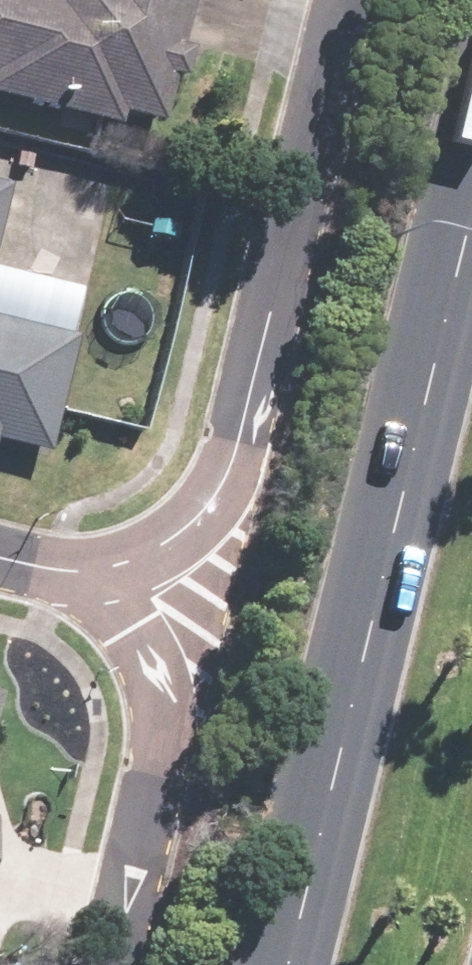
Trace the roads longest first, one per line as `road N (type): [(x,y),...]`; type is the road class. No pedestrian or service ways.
road 1 (primary): [(249,964),(471,137)]
road 2 (residential): [(140,588),(209,507),(268,364),(347,0)]
road 3 (residential): [(102,964),(152,751),(157,663),(140,588)]
road 4 (residential): [(0,557),(140,588)]

